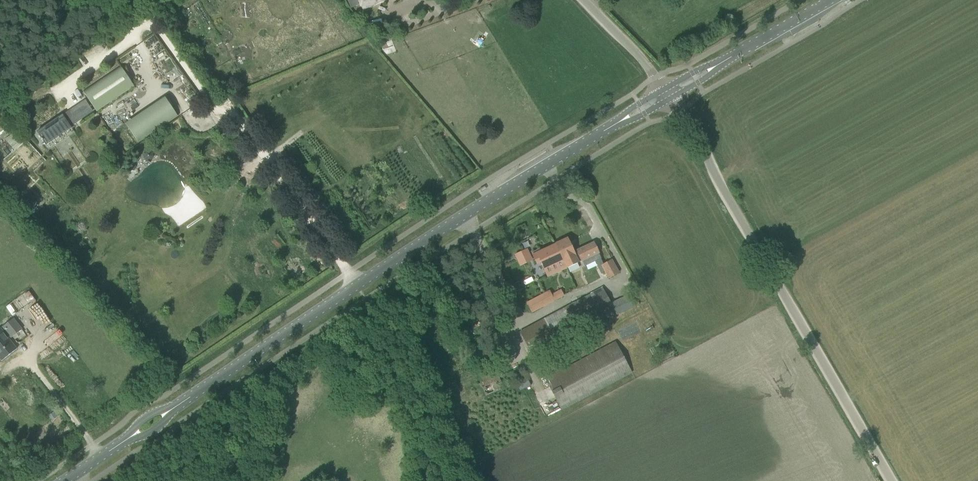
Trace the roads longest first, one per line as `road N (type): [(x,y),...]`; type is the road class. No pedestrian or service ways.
road 1 (tertiary): [(173,409),(618,123)]
road 2 (track): [(357,287),(230,108),(213,115),(145,28),(74,76)]
road 3 (residential): [(890,480),(697,132),(678,111)]
road 4 (tertiary): [(716,67),(830,0)]
road 5 (unclassified): [(662,90),(582,0)]

